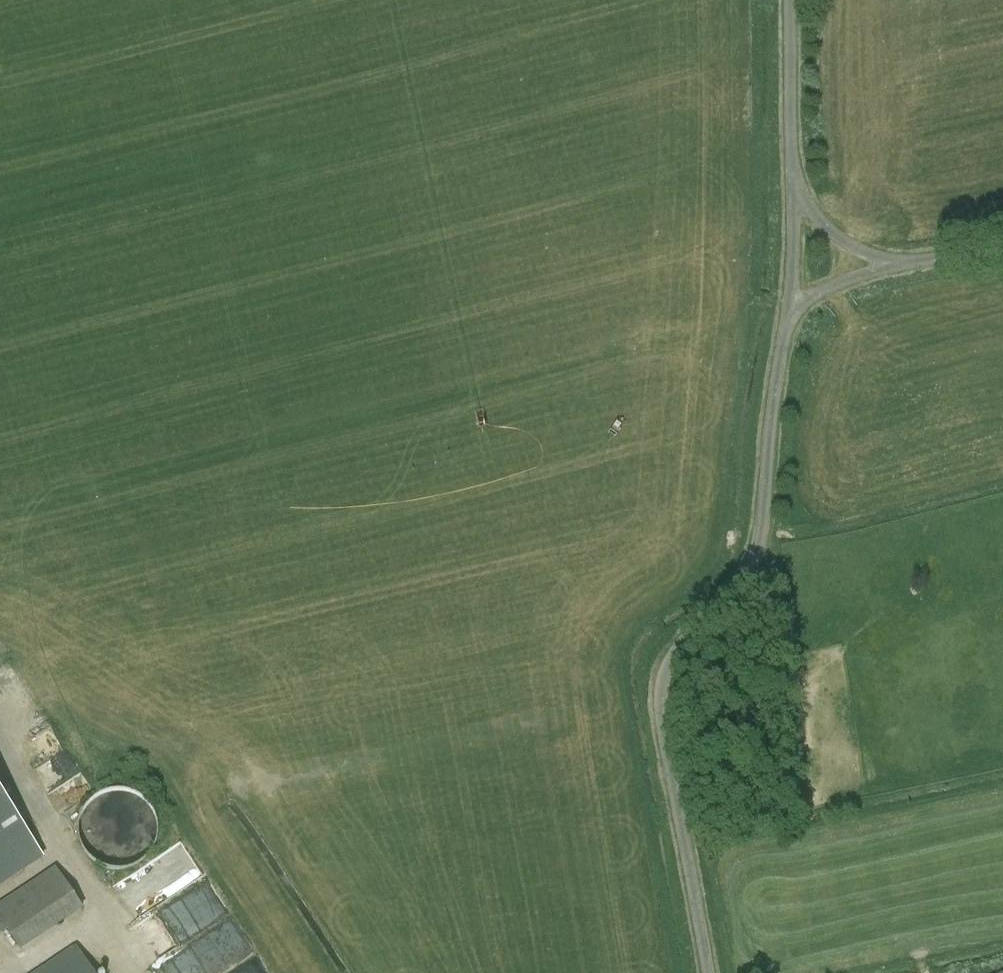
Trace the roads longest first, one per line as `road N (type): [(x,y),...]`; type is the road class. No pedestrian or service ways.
road 1 (unclassified): [(788,316),(754,563),(664,675),(661,704),(707,972)]
road 2 (unclassified): [(794,180),(789,0)]
road 3 (unclassified): [(905,262),(838,240),(794,180)]
road 4 (unclassified): [(794,180),(788,316)]
road 5 (unclassified): [(788,316),(840,283),(905,262)]

